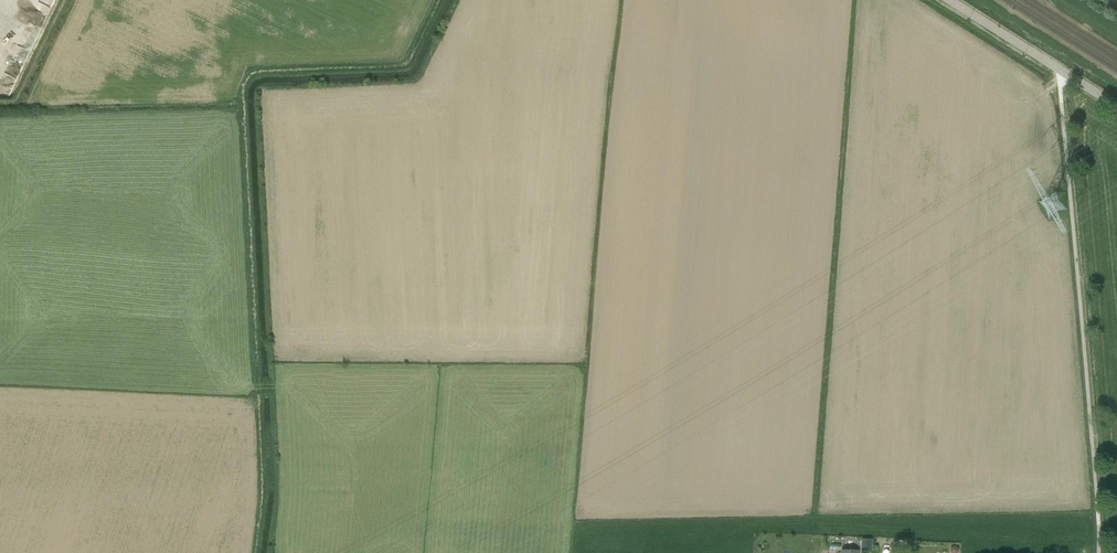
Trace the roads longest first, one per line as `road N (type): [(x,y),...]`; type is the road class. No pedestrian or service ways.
road 1 (unclassified): [(1116,106),(950,0)]

